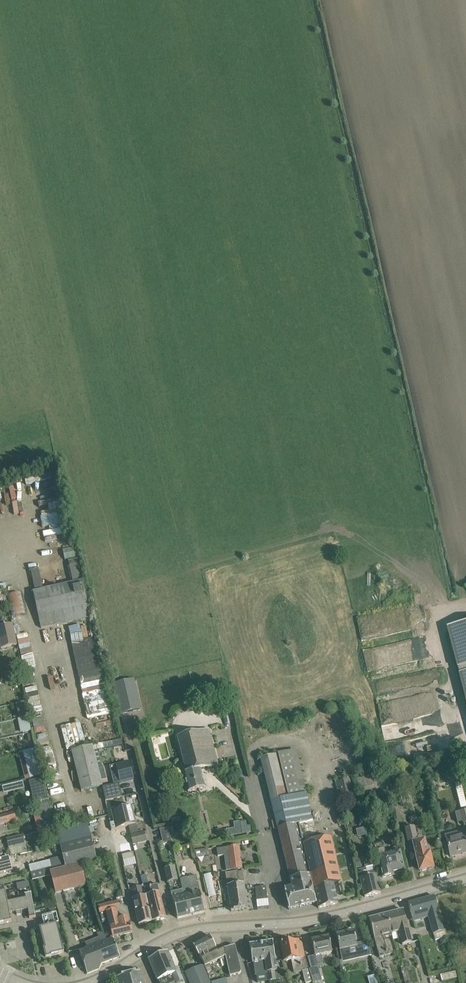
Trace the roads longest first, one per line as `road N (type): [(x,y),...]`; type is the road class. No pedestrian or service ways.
road 1 (tertiary): [(175,934),(324,918),(465,878)]
road 2 (residential): [(175,934),(133,760)]

